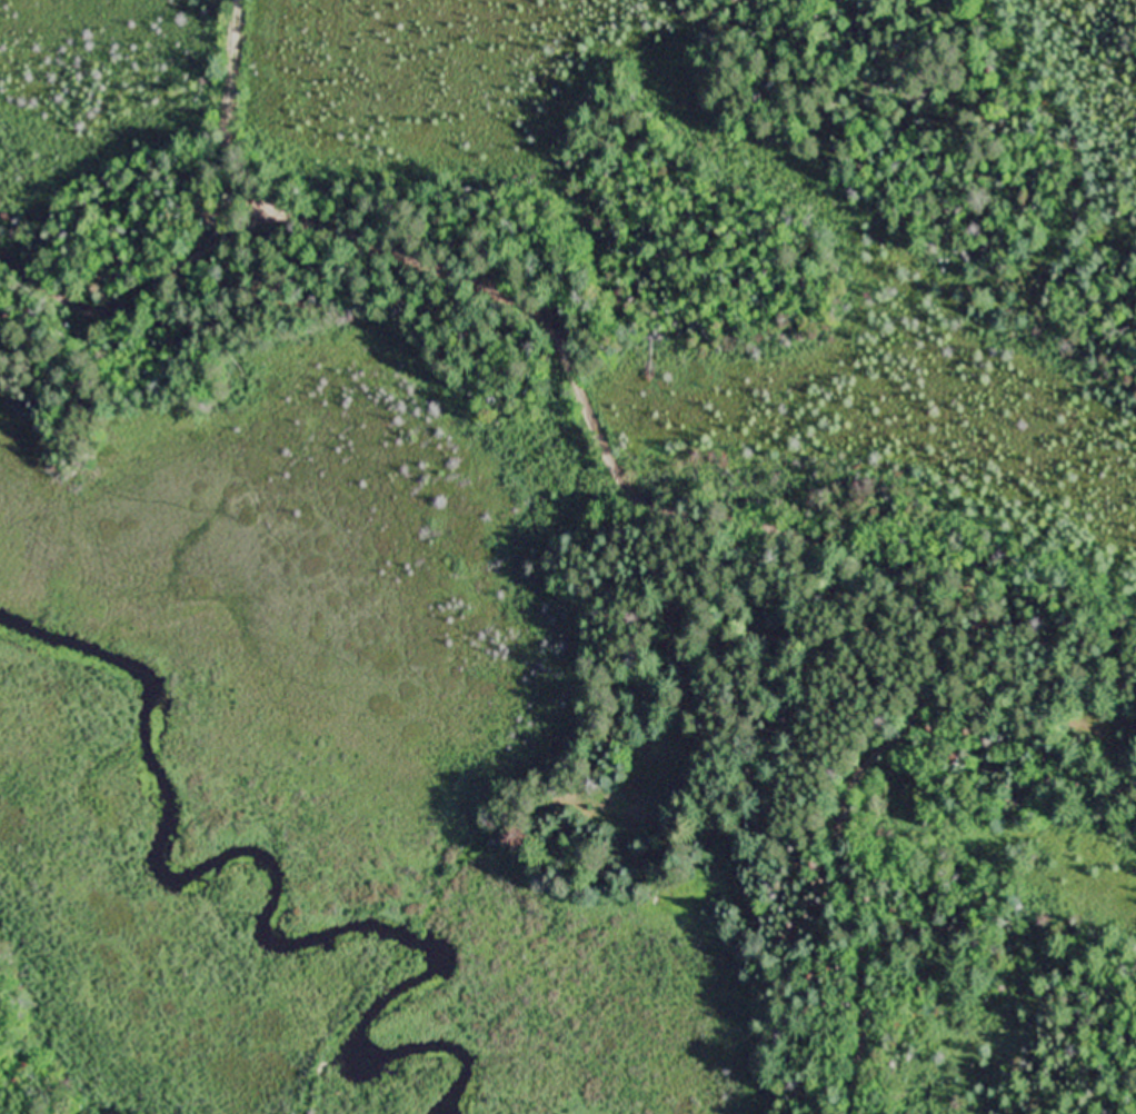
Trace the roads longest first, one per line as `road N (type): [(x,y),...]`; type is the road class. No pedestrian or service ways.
road 1 (residential): [(861,944),(838,837),(843,799),(940,677),(939,627),(883,575),(821,544),(646,508),(624,490),(529,312),(232,185),(222,165),(236,0)]
road 2 (residential): [(857,1113),(861,944)]

